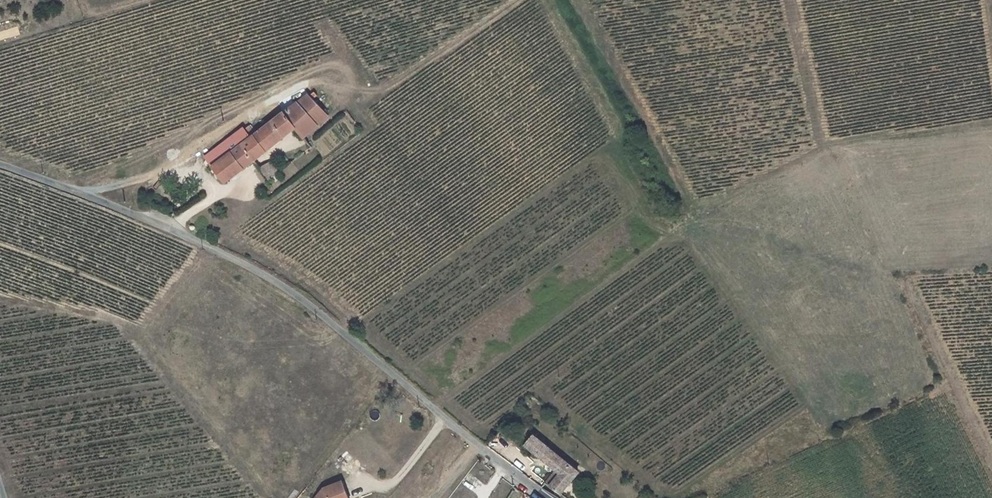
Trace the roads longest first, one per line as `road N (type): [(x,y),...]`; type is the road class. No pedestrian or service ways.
road 1 (unclassified): [(548,497),(284,287),(187,237),(0,163)]
road 2 (track): [(86,194),(144,179),(299,84),(364,91),(392,83),(513,0)]

